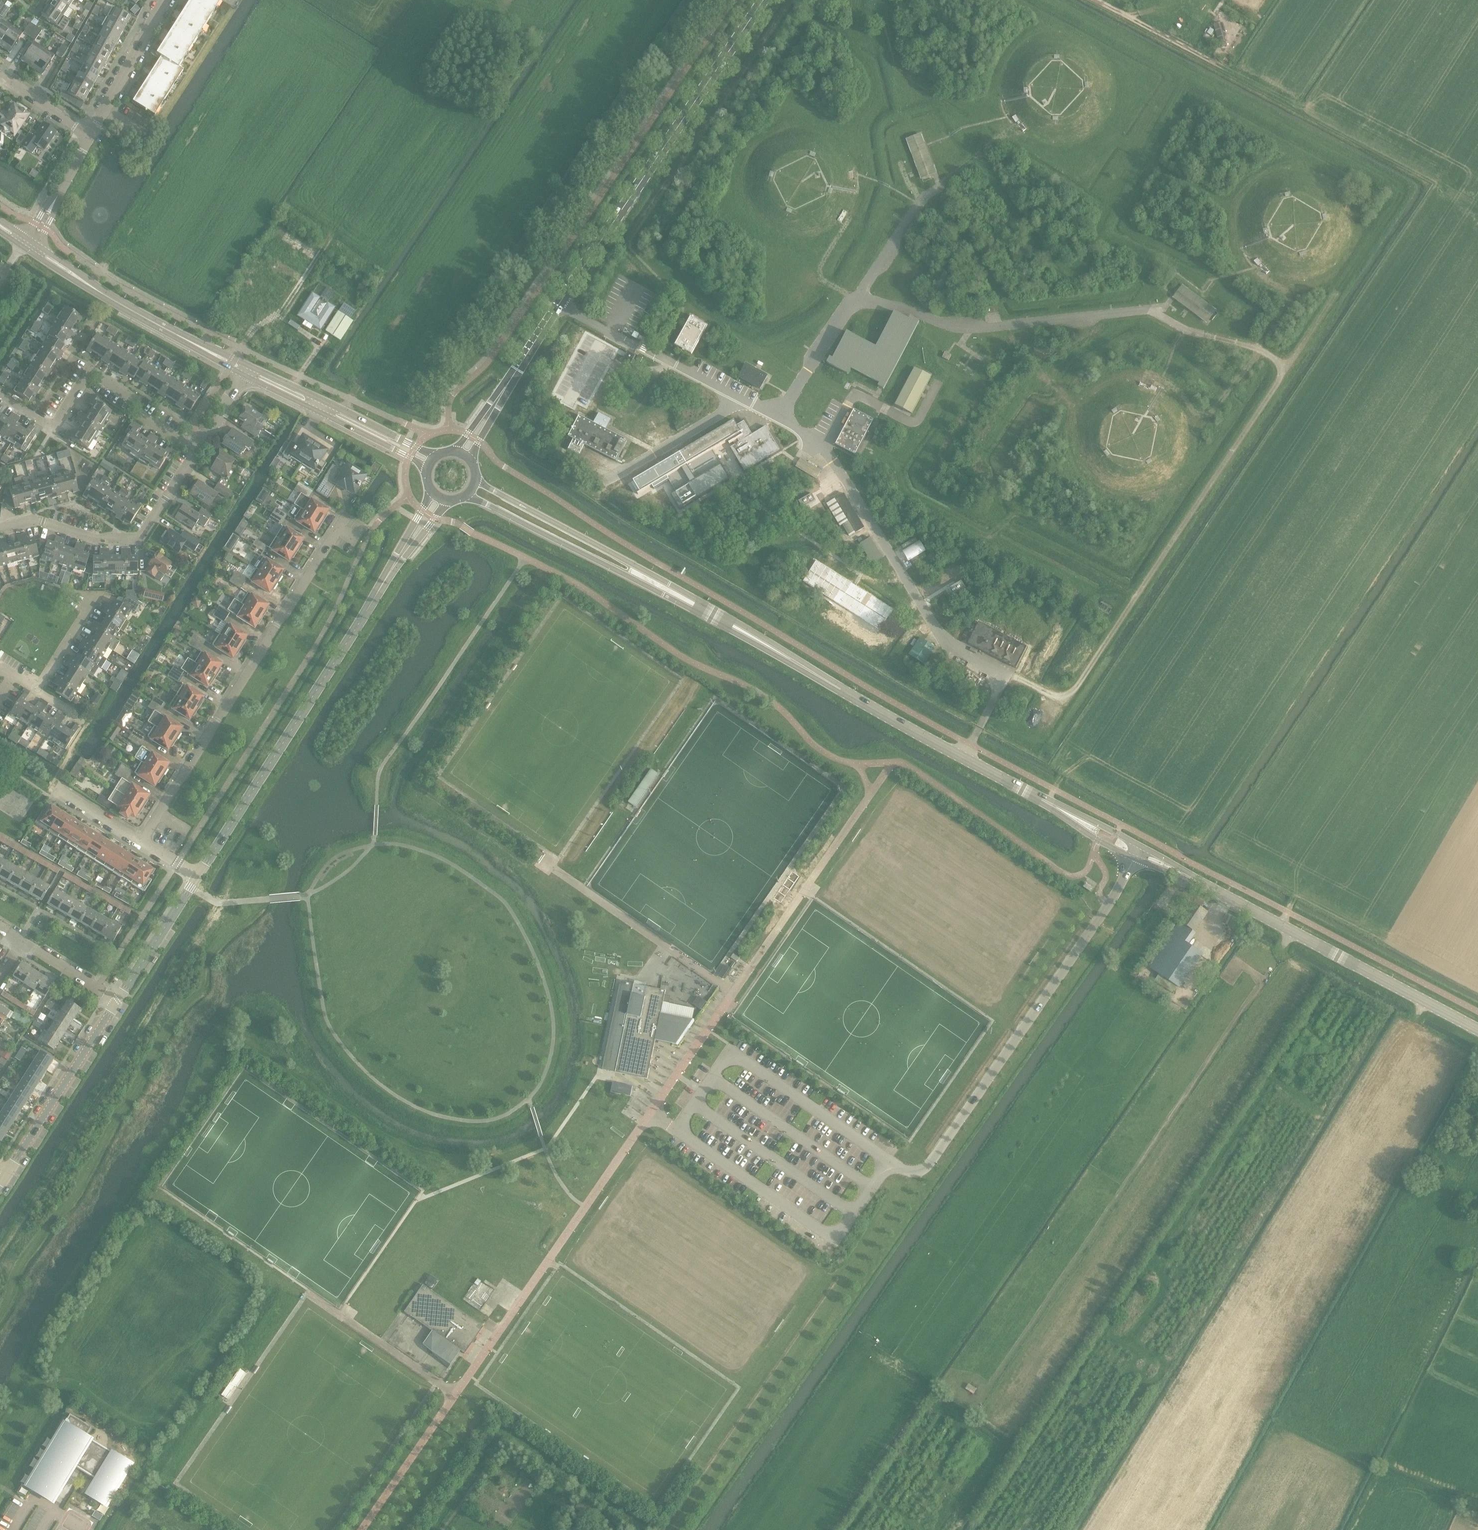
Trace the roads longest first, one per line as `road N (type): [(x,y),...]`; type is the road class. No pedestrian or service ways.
road 1 (track): [(1057,0),(1399,184),(1399,201),(1282,369)]
road 2 (track): [(822,280),(793,308),(761,320),(715,299),(666,243),(809,26),(853,49)]
road 3 (tertiary): [(496,404),(763,0)]
road 4 (track): [(1256,349),(1297,291),(1241,272),(1228,233),(1231,206),(1118,140),(1049,150),(996,120)]
road 5 (tertiary): [(1069,815),(668,591)]
road 6 (unclassified): [(199,876),(404,552)]
road 7 (residential): [(142,841),(346,517)]
road 8 (track): [(994,174),(1046,252),(1063,264),(1082,263),(1188,70)]
road 9 (tertiary): [(1477,1028),(1182,873)]
road 10 (residential): [(0,390),(55,427),(93,371),(138,402),(147,418),(200,445)]
road 11 (residential): [(0,528),(33,518),(94,538),(142,537),(200,445)]
road 12 (track): [(1139,594),(921,484)]
road 13 (track): [(1299,106),(1101,0)]
road 14 (tertiary): [(468,495),(668,591)]
road 15 (tertiary): [(668,591),(476,480)]
road 16 (tertiary): [(213,353),(28,245)]
road 17 (tertiary): [(435,457),(247,364)]
road 18 (tertiary): [(242,374),(427,468)]
road 19 (unclassified): [(8,1175),(119,1002)]
road 20 (track): [(1156,165),(1123,228),(1214,271),(1237,264)]
road 21 (residential): [(89,136),(165,0)]
road 22 (track): [(989,538),(1092,592),(1128,588)]
road 23 (unclassified): [(119,1002),(199,876)]
road 24 (tertiary): [(1069,815),(1134,859),(1182,873)]
road 25 (tertiary): [(1182,873),(1102,825),(1069,815)]
road 26 (residential): [(28,245),(89,136)]

